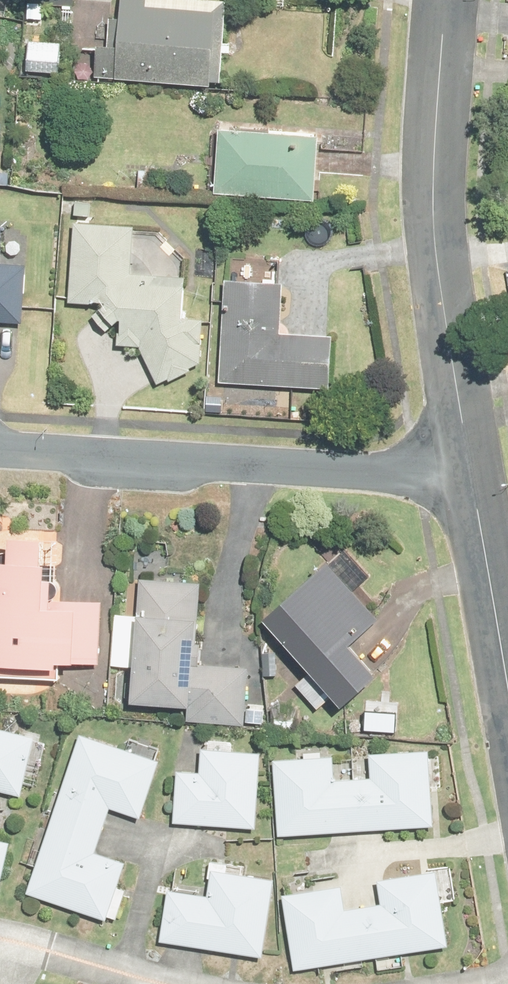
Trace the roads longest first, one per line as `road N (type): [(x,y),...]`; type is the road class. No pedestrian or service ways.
road 1 (residential): [(447,0),(438,265),(470,478)]
road 2 (residential): [(0,450),(470,478)]
road 3 (residential): [(470,478),(507,700)]

